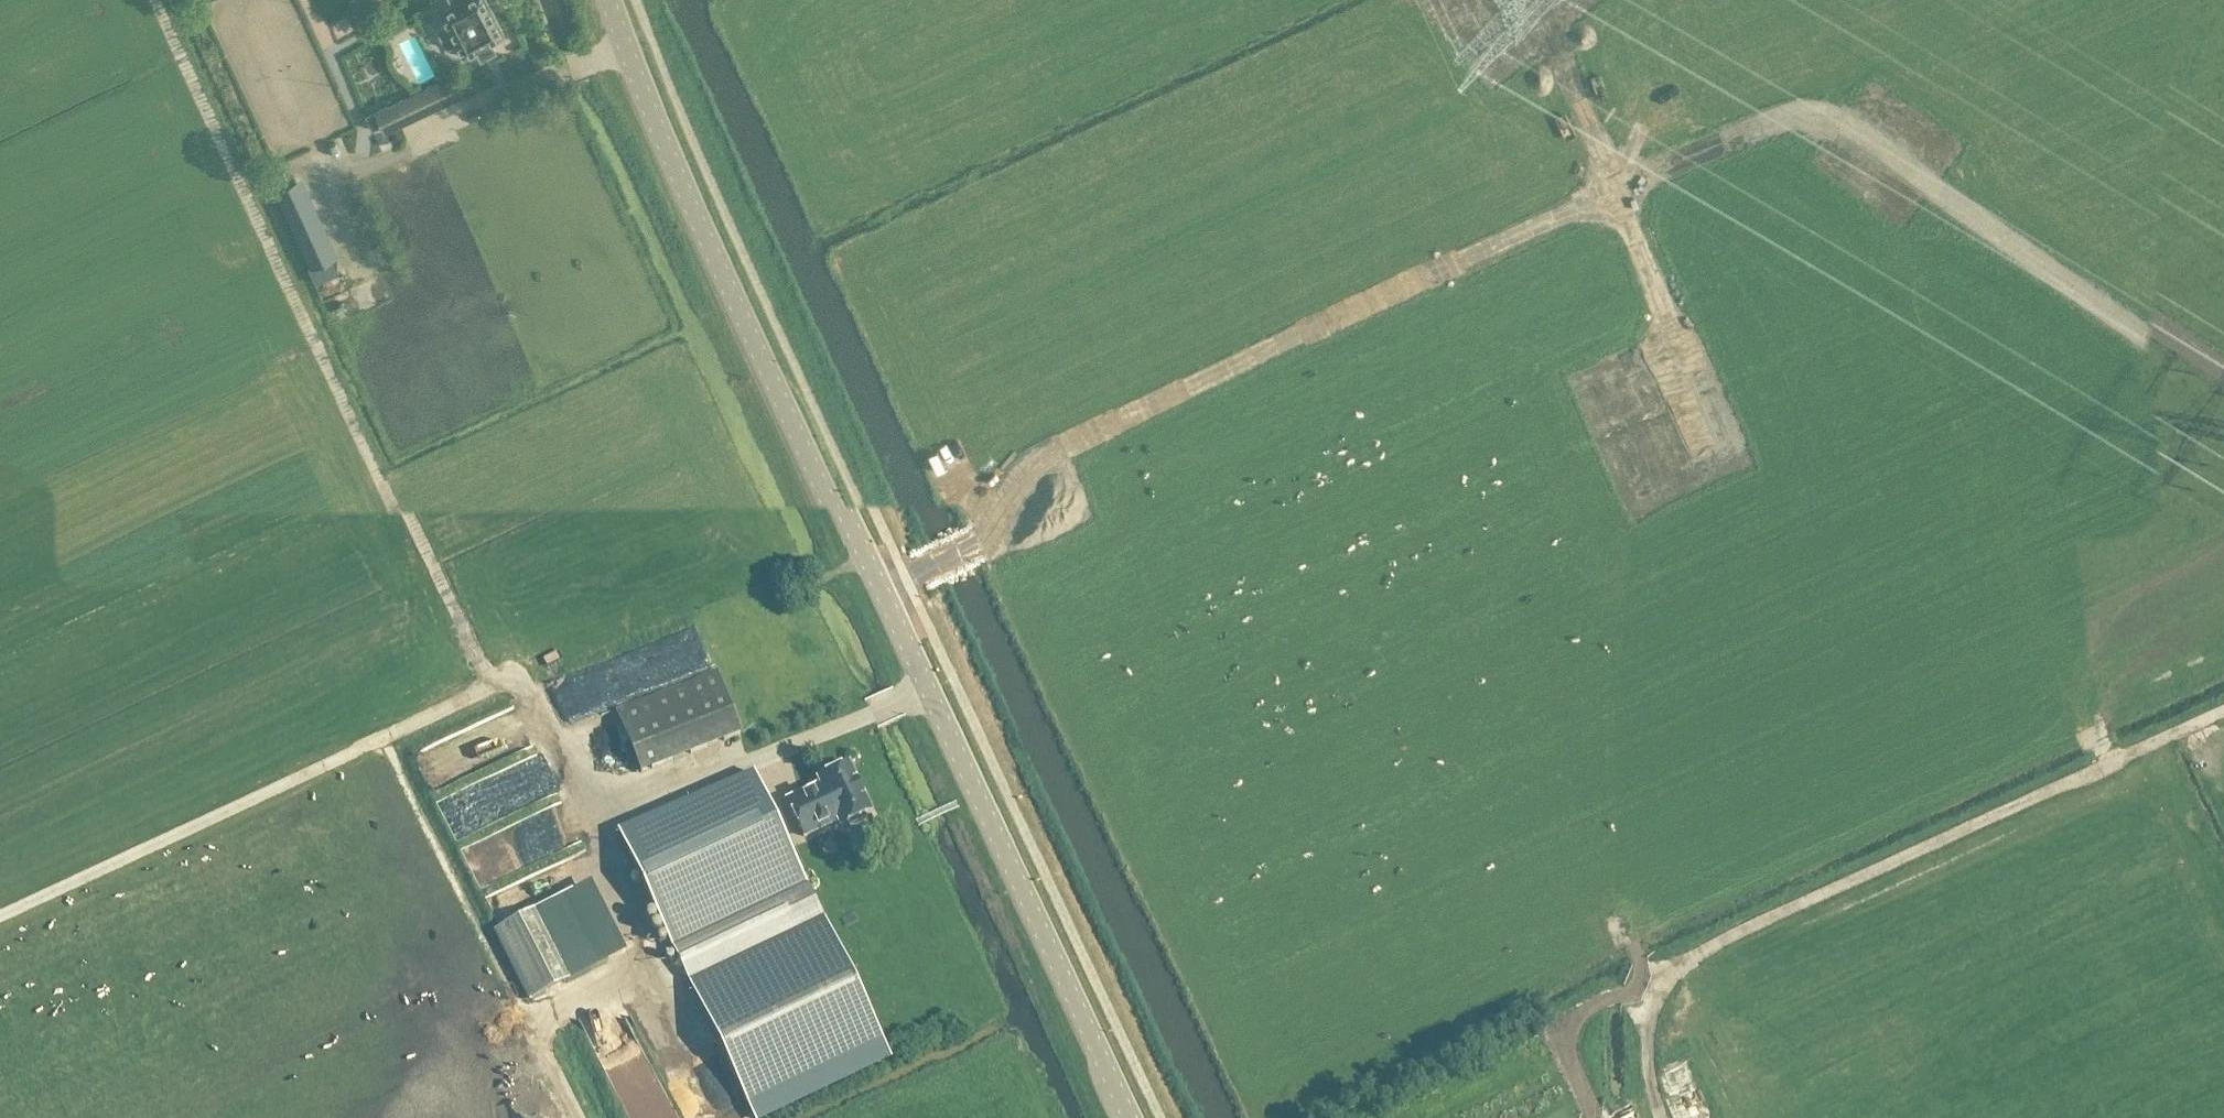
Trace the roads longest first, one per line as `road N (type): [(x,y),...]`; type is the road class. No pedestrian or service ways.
road 1 (tertiary): [(1133,1117),(940,712),(621,0)]

